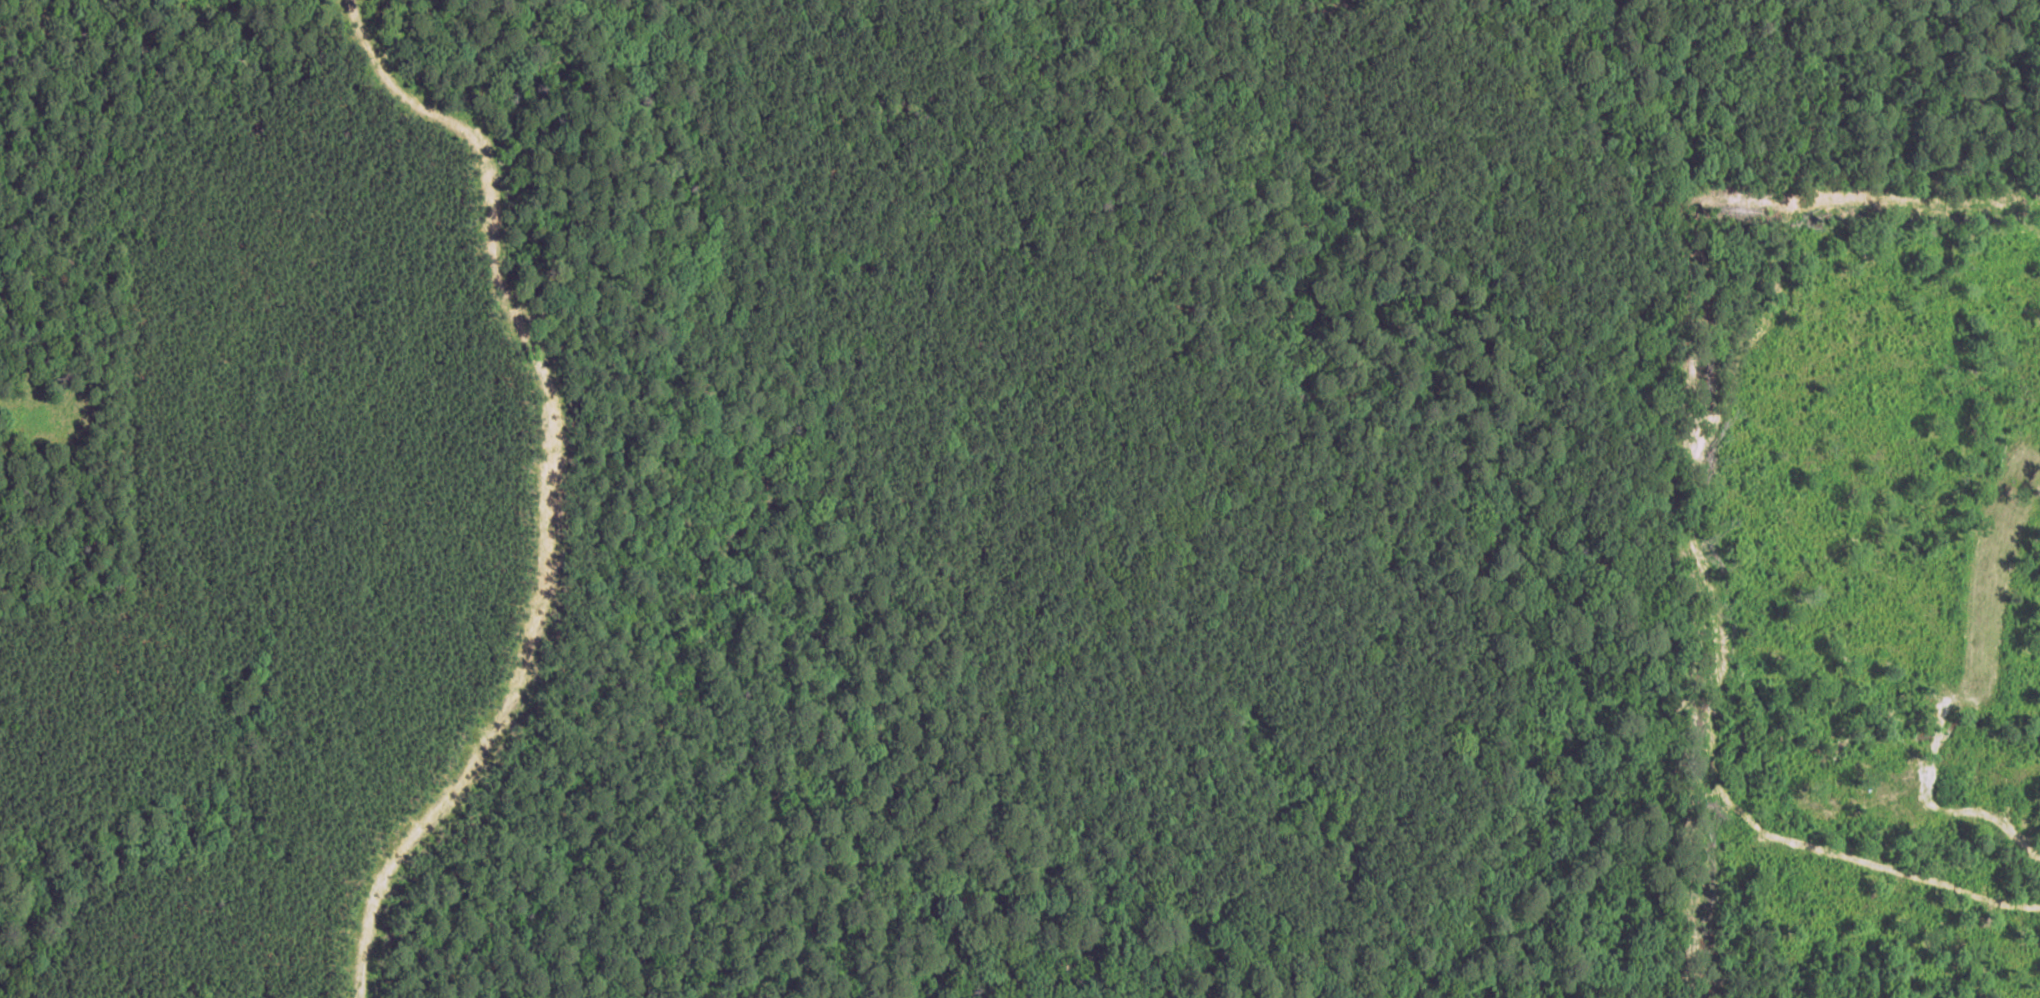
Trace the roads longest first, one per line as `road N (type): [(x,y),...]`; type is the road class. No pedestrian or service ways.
road 1 (residential): [(2039,942),(1995,940),(1880,890),(1815,815),(1775,695),(1775,389),(1840,188),(1850,83),(1839,0)]

